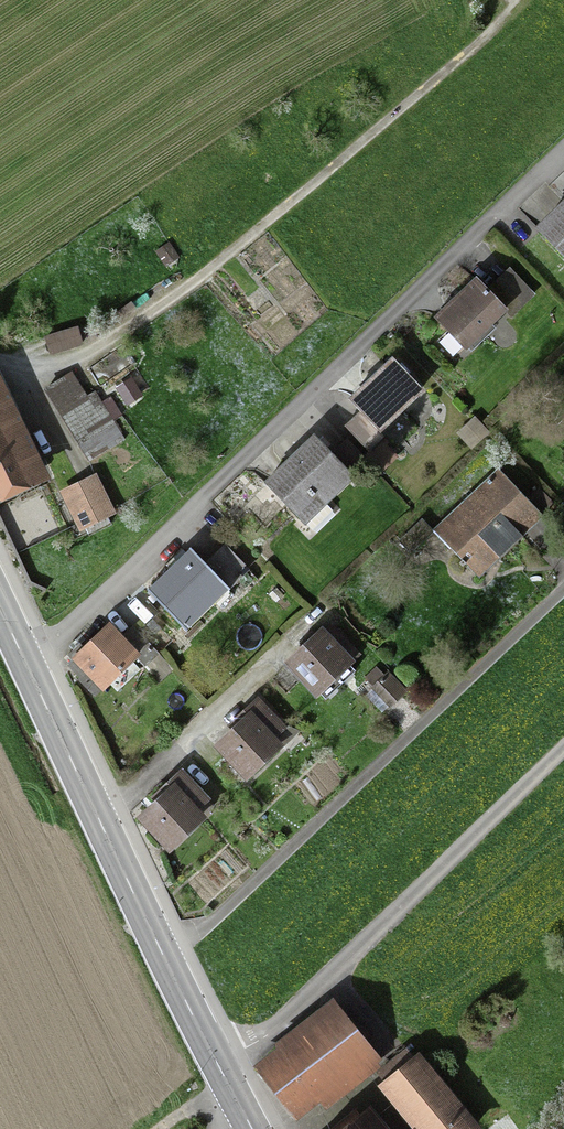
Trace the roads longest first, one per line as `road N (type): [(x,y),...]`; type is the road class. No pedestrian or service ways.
road 1 (track): [(0,364),(77,364),(104,350),(427,89),(515,0)]
road 2 (primary): [(0,609),(252,1128)]
road 3 (track): [(216,1063),(268,1035),(563,754)]

